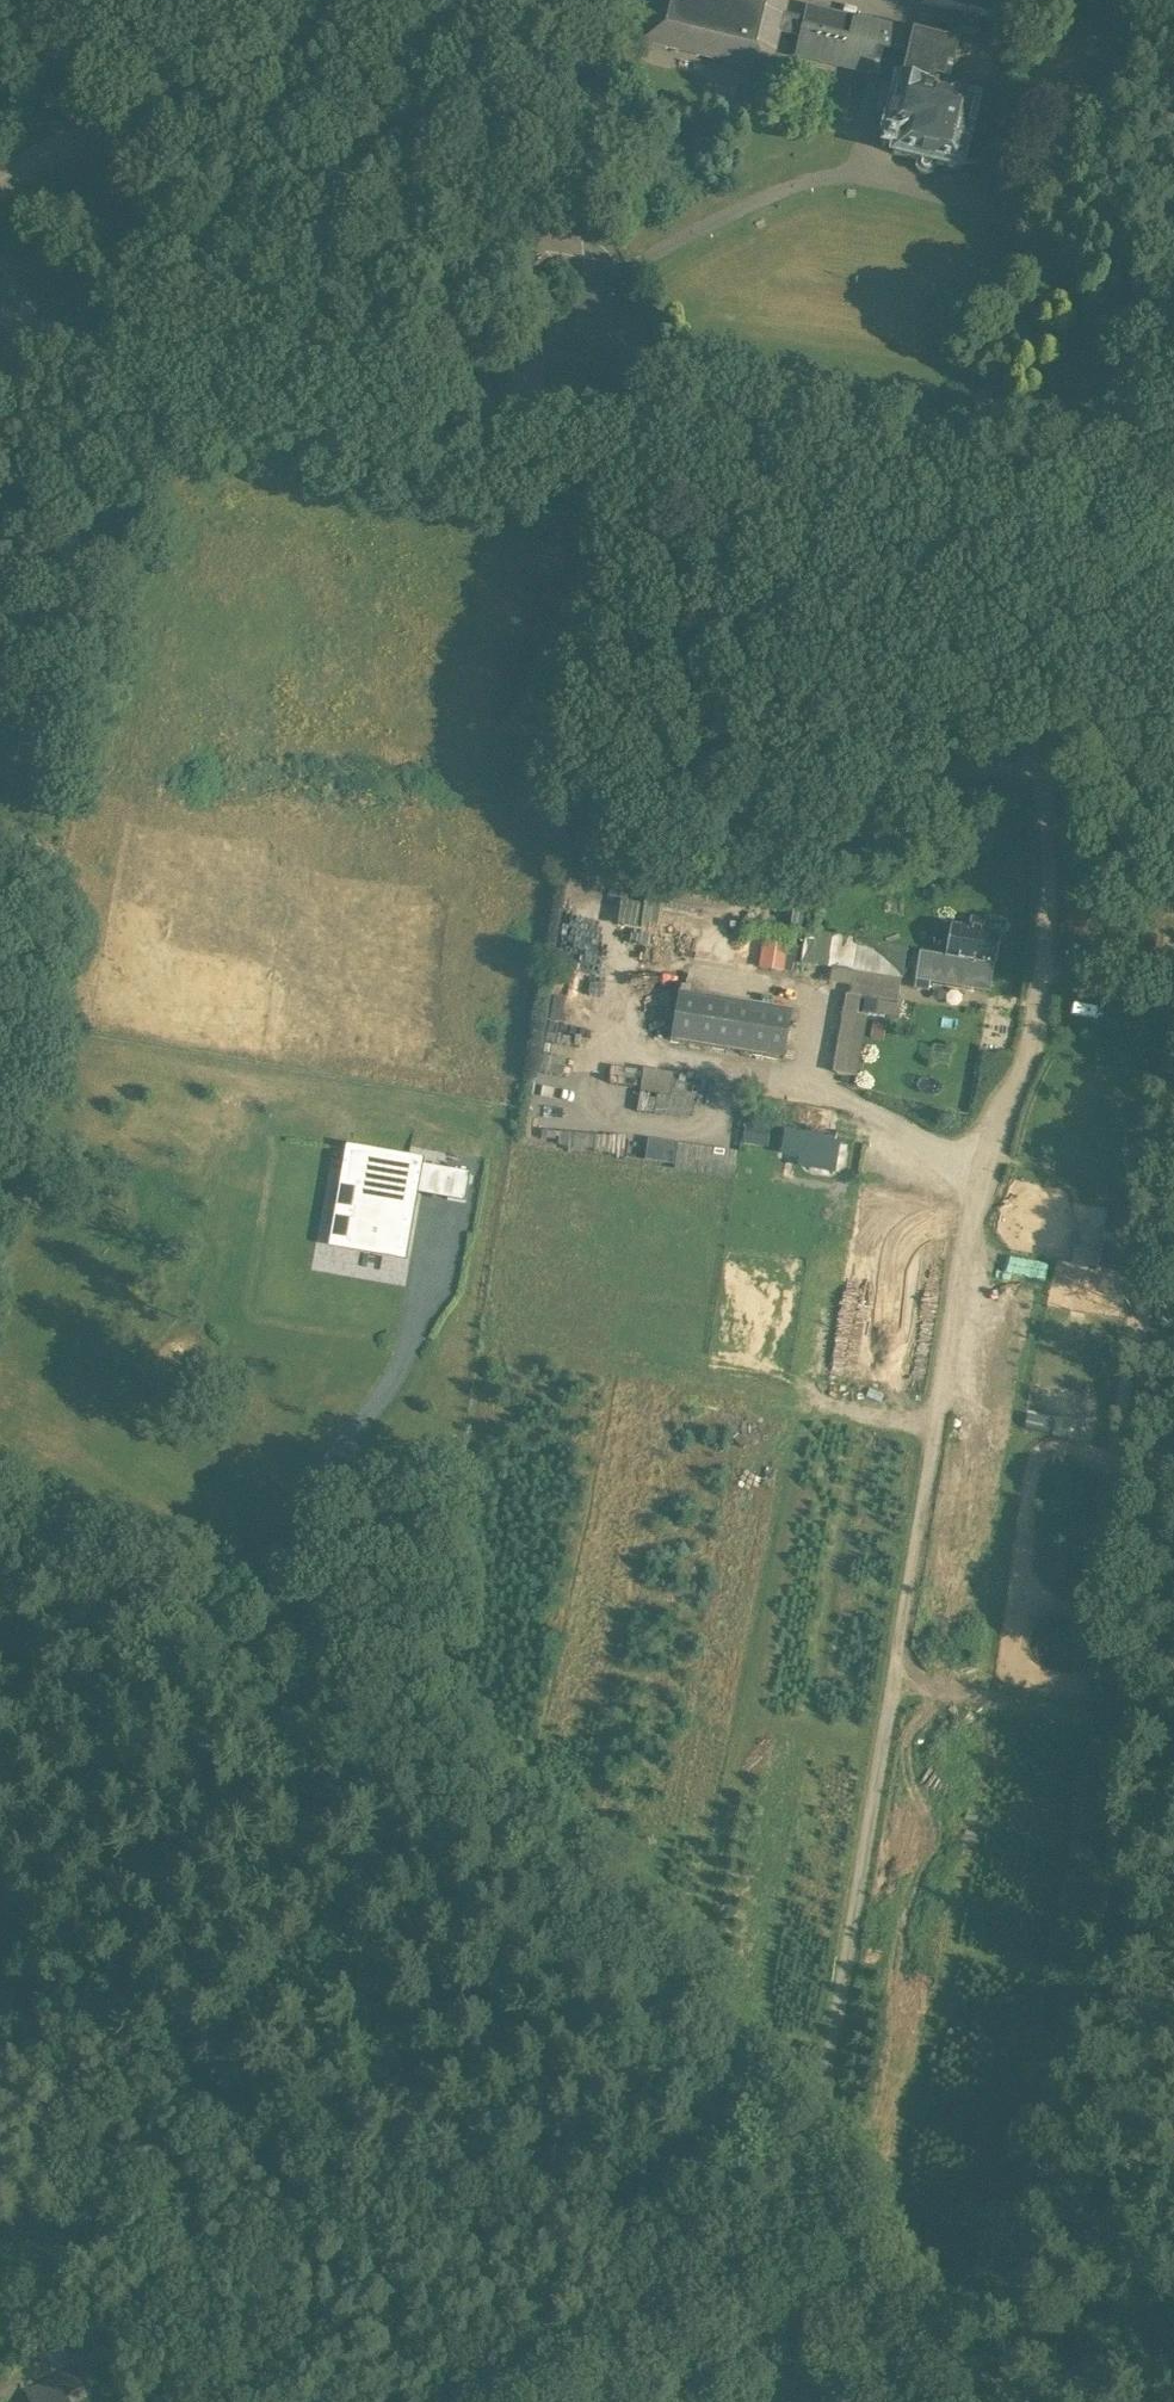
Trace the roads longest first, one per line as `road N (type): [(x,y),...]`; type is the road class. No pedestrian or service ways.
road 1 (tertiary): [(913,2401),(768,2132),(633,1949),(570,1885),(384,1739),(267,1666),(0,1538)]
road 2 (secondary): [(1173,517),(0,319)]
road 3 (unclassified): [(0,179),(117,119),(228,0)]
road 4 (track): [(598,2401),(851,2280)]

